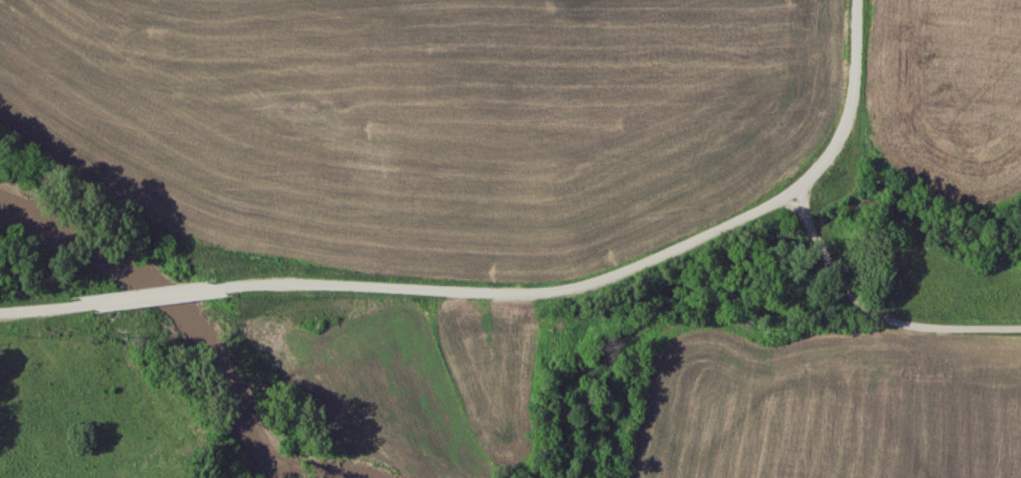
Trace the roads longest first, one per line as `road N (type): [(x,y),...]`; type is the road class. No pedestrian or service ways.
road 1 (residential): [(217,285),(551,293),(620,274),(791,189)]
road 2 (residential): [(791,189),(798,0)]
road 3 (residential): [(86,304),(217,285)]

